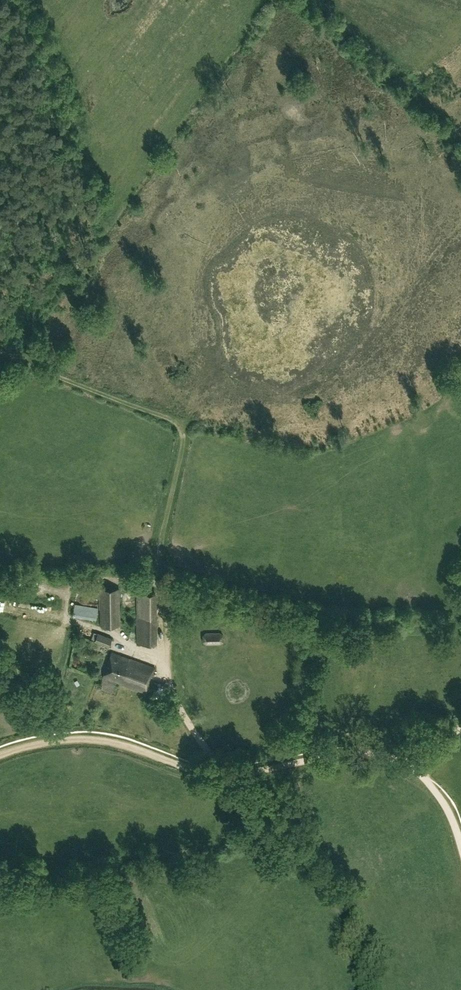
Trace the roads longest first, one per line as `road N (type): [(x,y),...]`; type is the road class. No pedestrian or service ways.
road 1 (track): [(0,348),(182,430),(158,571),(174,693),(228,772)]
road 2 (track): [(0,754),(100,739),(202,774),(228,772)]
road 3 (track): [(228,772),(347,753),(411,767)]

